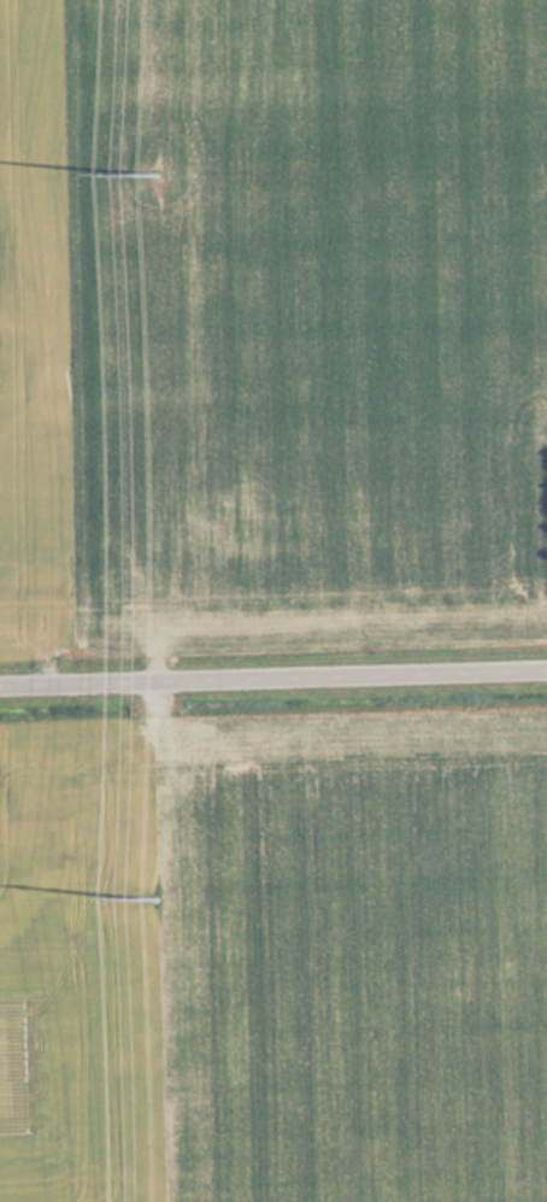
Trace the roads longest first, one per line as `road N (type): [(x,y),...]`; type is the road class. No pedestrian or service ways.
road 1 (secondary): [(0,686),(546,670)]

